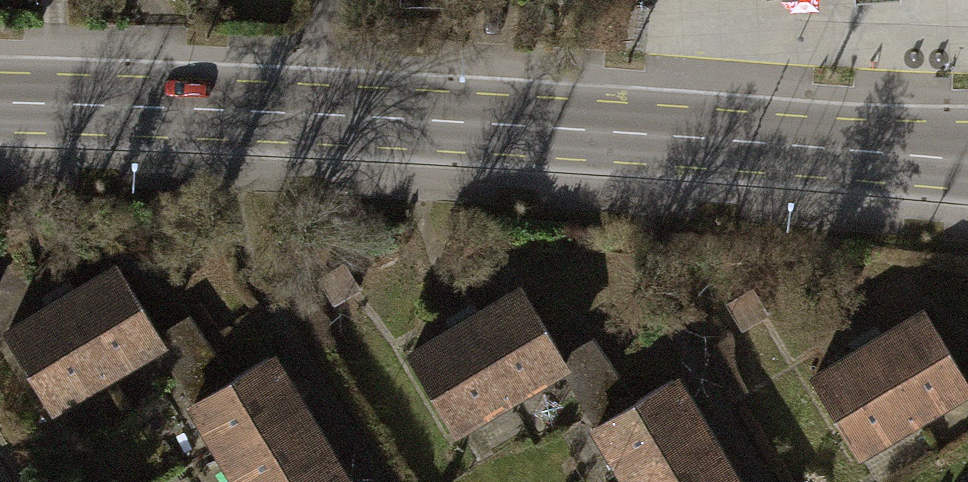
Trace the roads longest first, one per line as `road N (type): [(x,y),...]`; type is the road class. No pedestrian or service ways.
road 1 (tertiary): [(0,112),(431,125),(967,161)]

